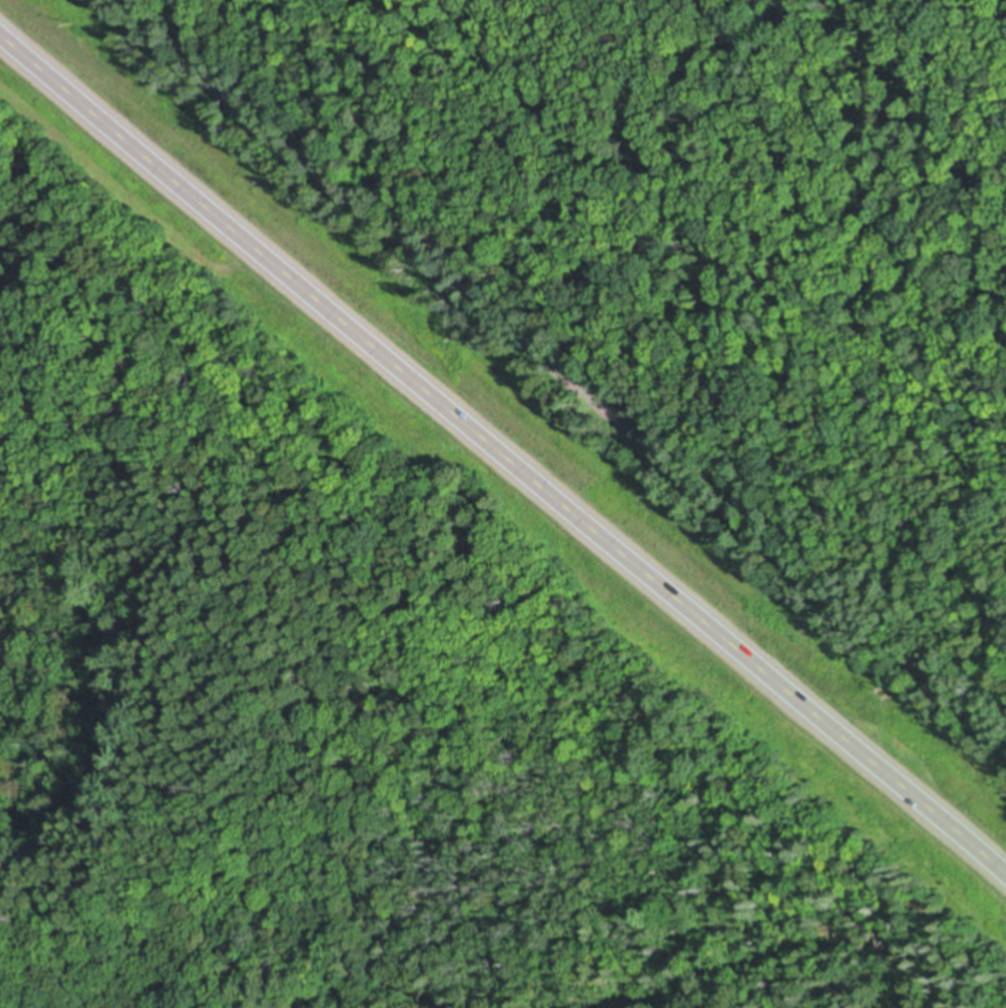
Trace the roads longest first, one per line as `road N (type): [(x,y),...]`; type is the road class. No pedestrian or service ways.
road 1 (primary): [(1005,879),(0,40)]

